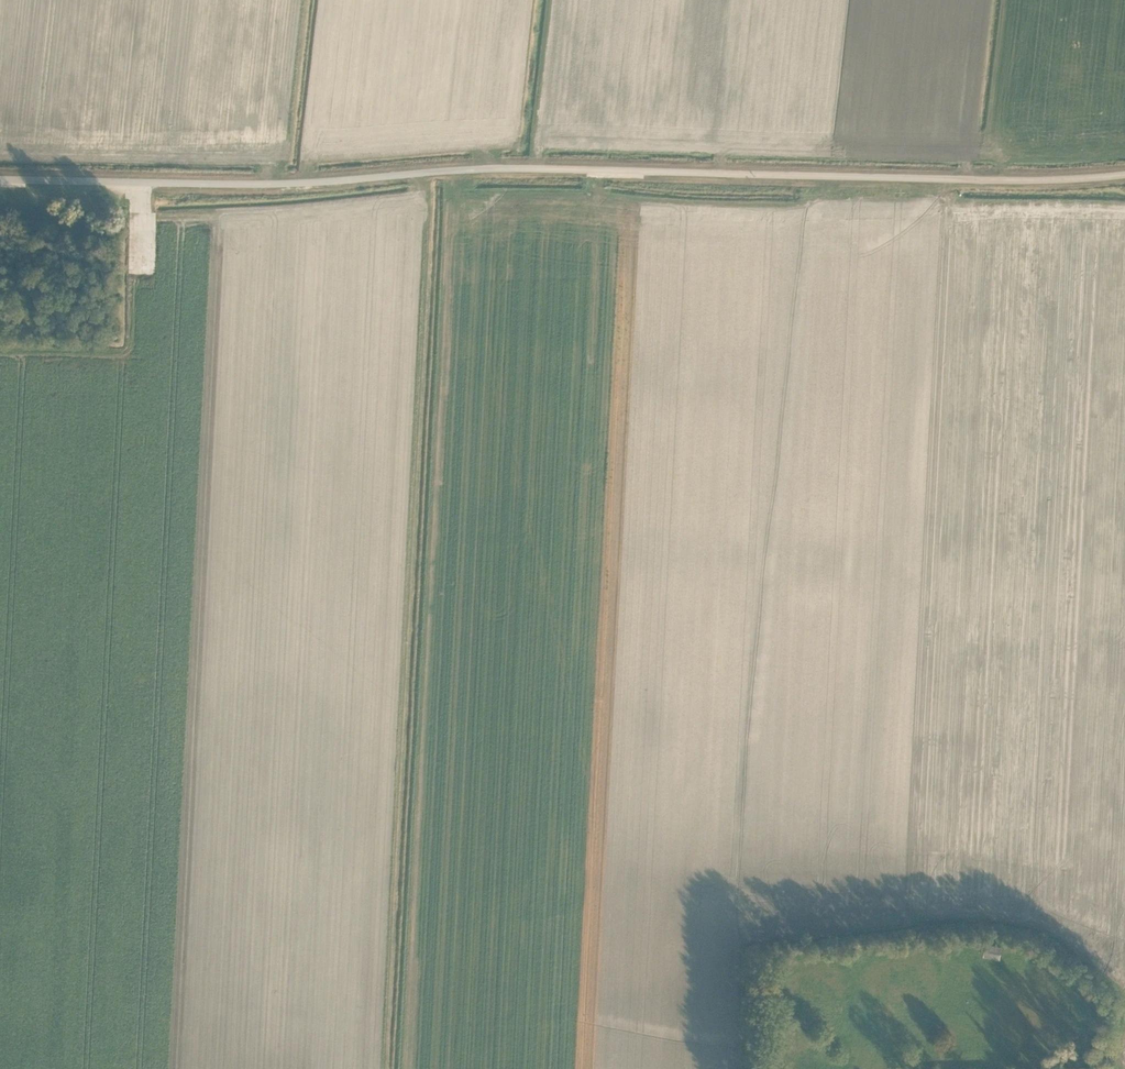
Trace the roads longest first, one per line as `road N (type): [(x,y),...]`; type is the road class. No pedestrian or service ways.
road 1 (unclassified): [(1124,174),(1031,179),(551,167),(261,181),(0,177)]

